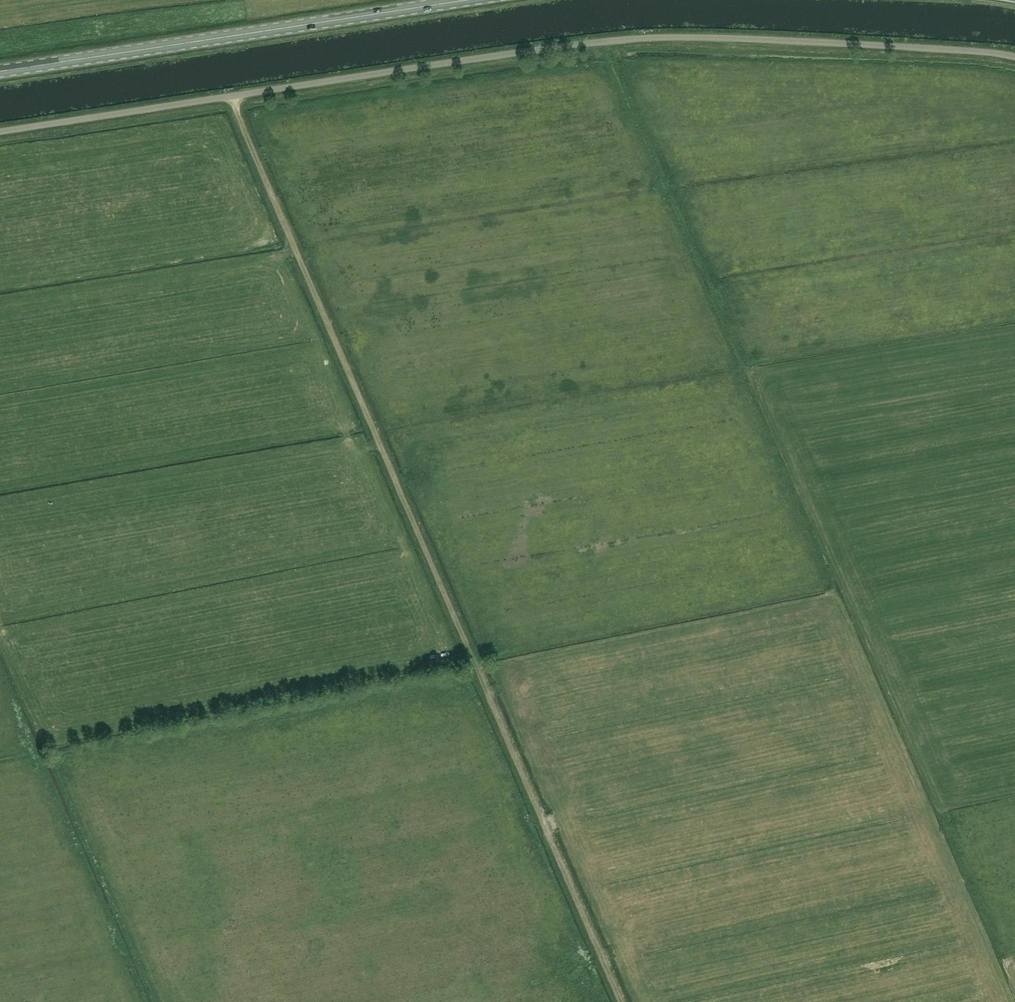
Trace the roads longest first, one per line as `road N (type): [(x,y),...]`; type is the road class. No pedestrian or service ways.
road 1 (unclassified): [(0,131),(619,40),(789,40),(1014,56)]
road 2 (track): [(623,1001),(235,95)]
road 3 (primary): [(465,0),(0,71)]

